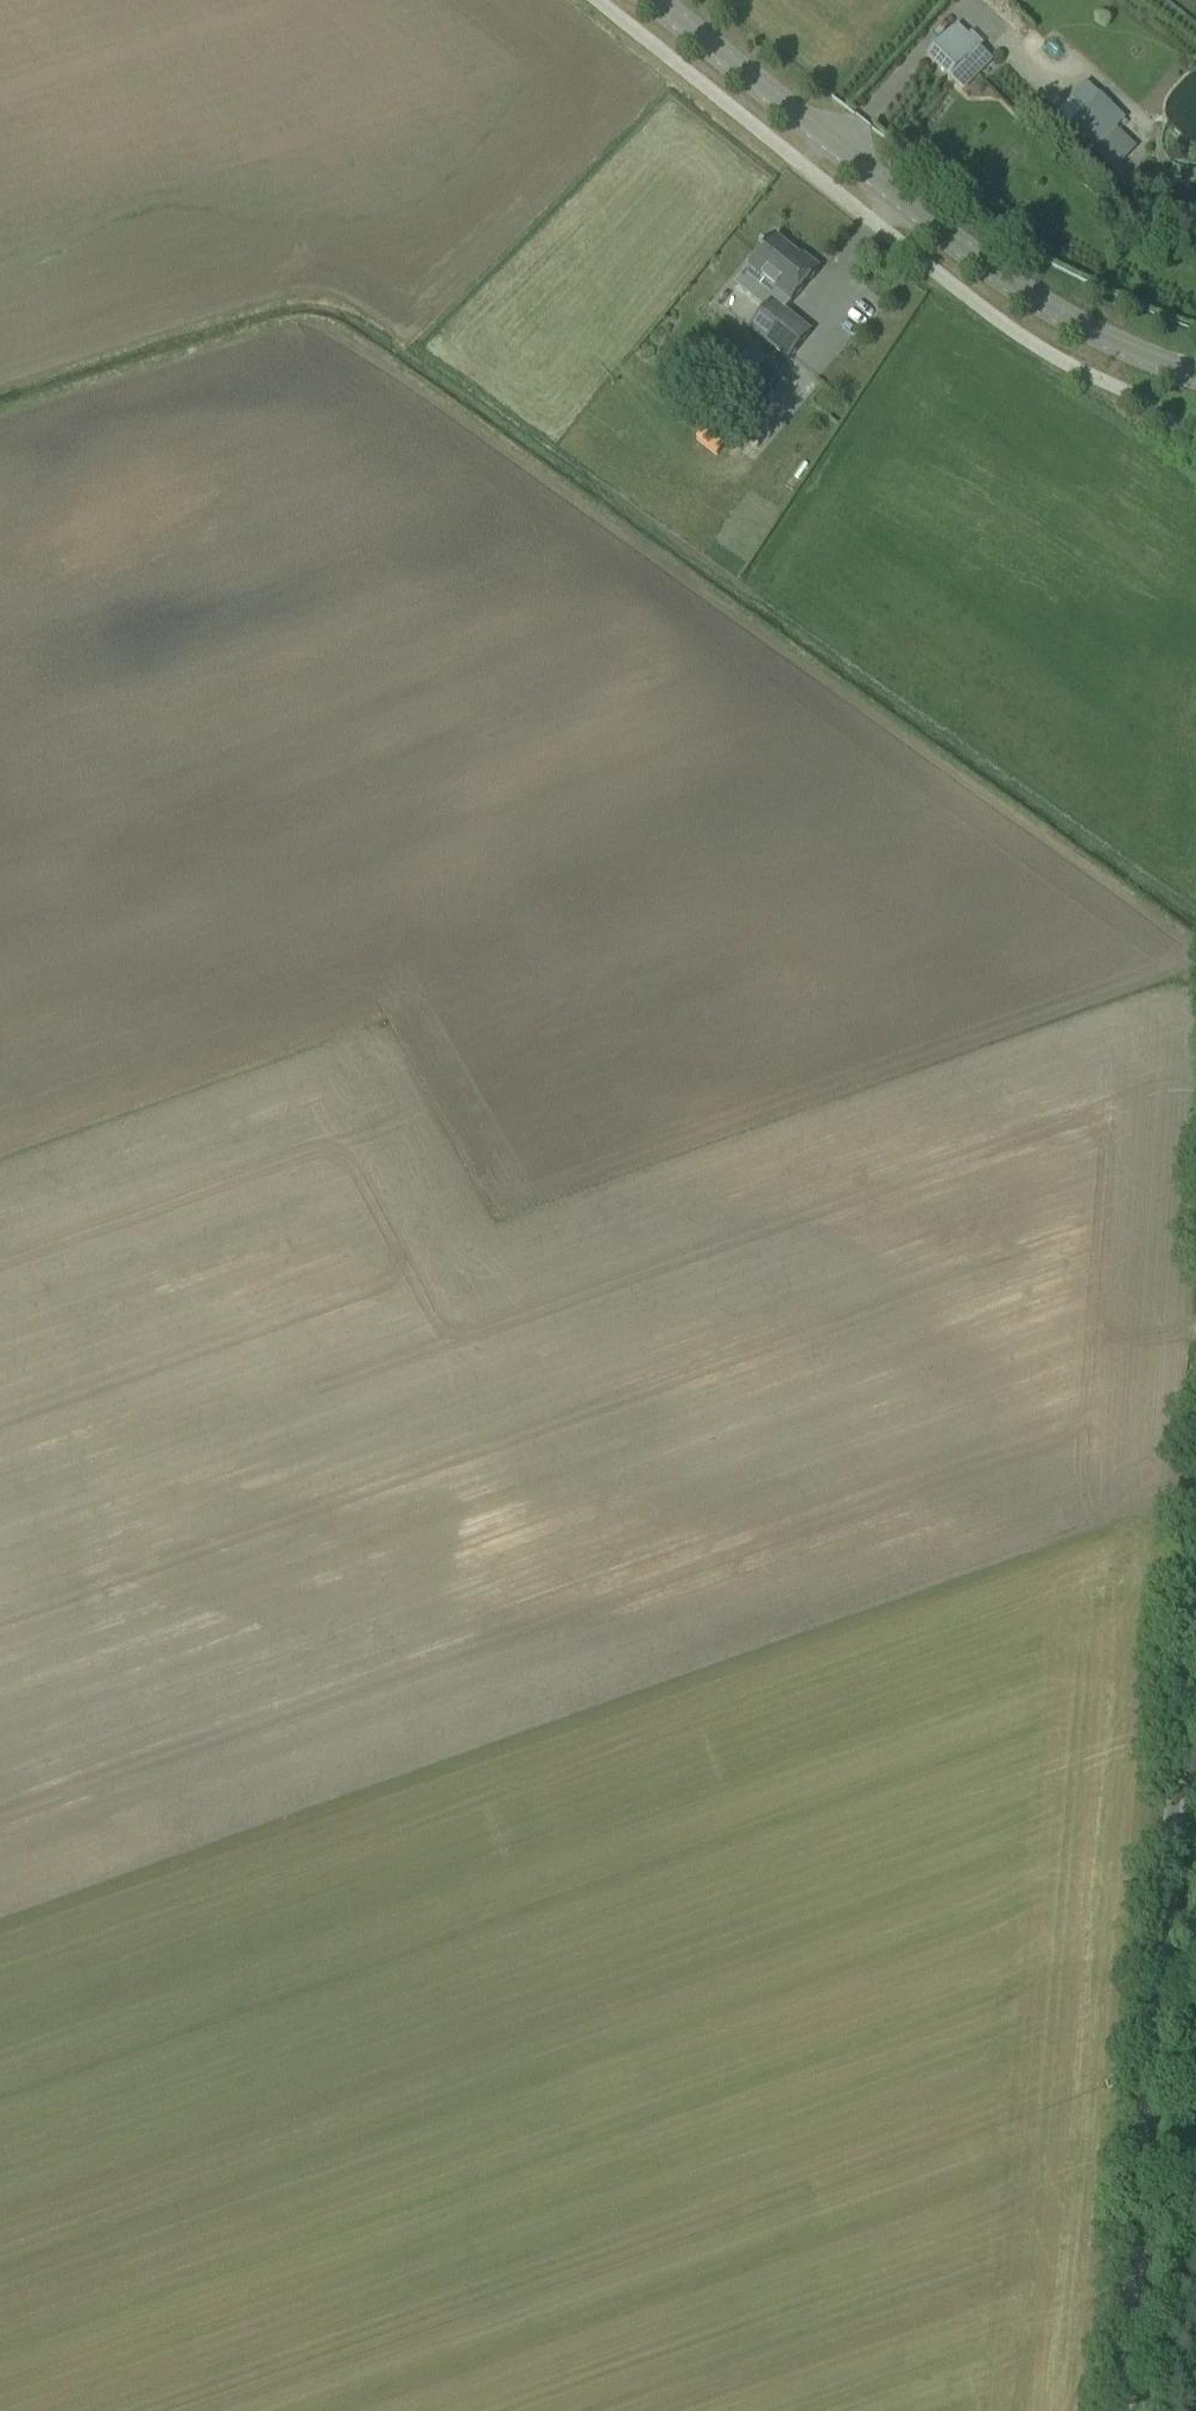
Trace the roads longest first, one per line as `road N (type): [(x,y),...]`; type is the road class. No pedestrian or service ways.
road 1 (unclassified): [(1121,2410),(1195,1568)]
road 2 (tertiary): [(1189,373),(1040,307),(966,257),(647,0)]

